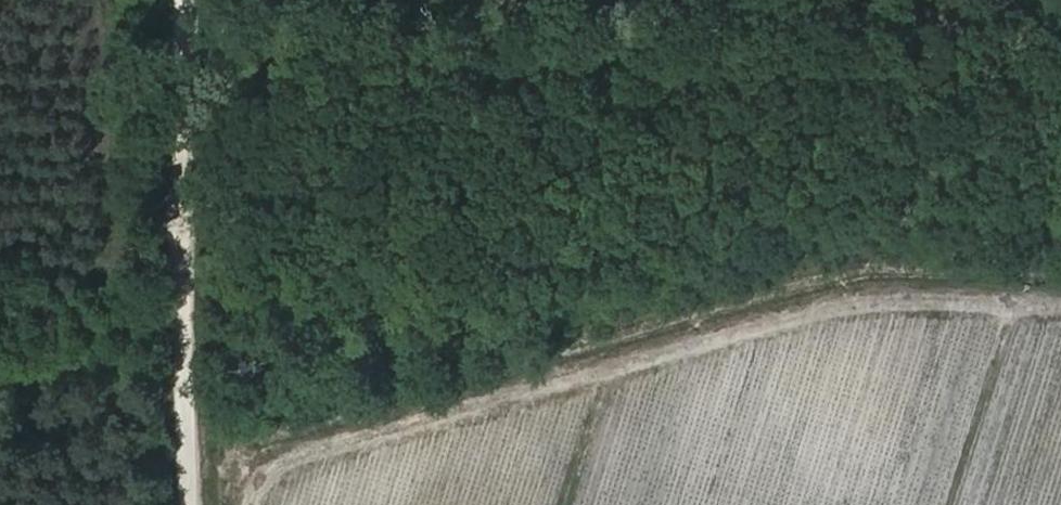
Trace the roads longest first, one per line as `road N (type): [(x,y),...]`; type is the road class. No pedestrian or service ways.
road 1 (track): [(186,504),(179,233),(187,0)]

